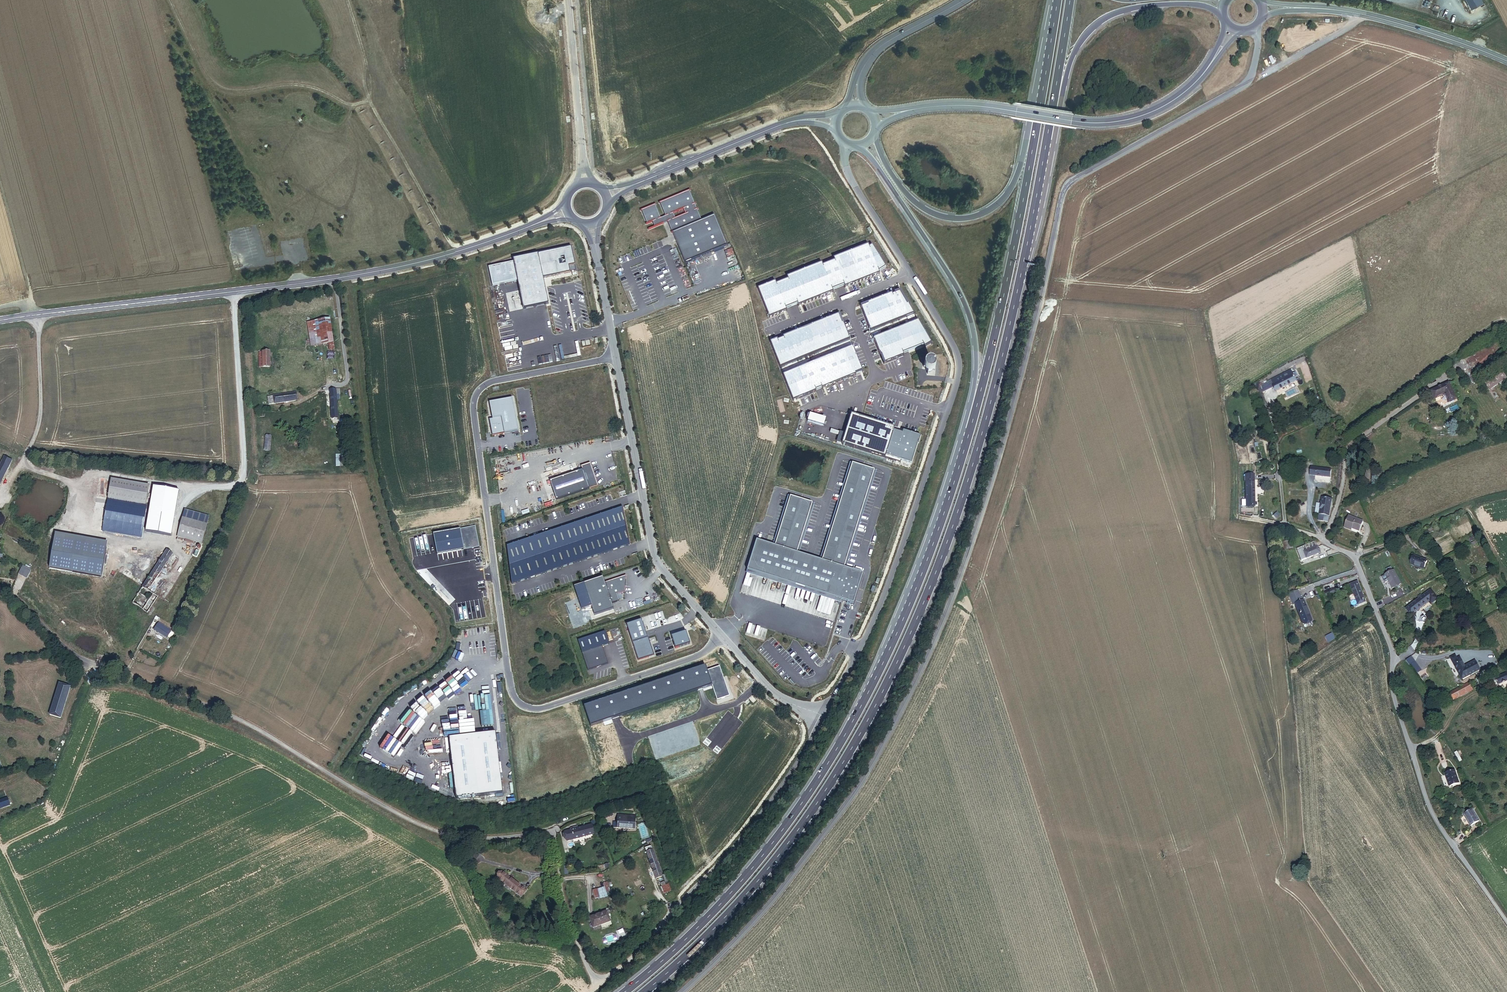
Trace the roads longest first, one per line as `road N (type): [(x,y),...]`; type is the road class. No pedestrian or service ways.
road 1 (tertiary): [(681,991),(757,919),(851,796),(915,680),(978,523),(1065,188),(1245,85),(1257,44),(1254,29)]
road 2 (unclassified): [(823,717),(729,856),(597,986),(563,902),(551,830),(499,839),(441,834),(239,719),(86,661),(0,592)]
road 3 (trunk): [(645,991),(753,887),(808,816),(890,678),(988,417),(1047,144)]
road 4 (unclassified): [(617,356),(491,381),(474,403),(510,688),(517,702),(542,708),(701,655),(721,634)]
road 5 (trunk): [(964,433),(914,586),(847,731),(741,881),(624,991)]
road 6 (unclassified): [(845,145),(849,173),(952,343),(959,369),(891,577),(823,717)]
road 7 (secondary): [(568,212),(383,270),(0,322)]
road 8 (track): [(331,774),(375,704),(435,660),(444,639),(438,613),(400,568),(368,464),(349,295)]
road 9 (unclassified): [(1506,924),(1426,801),(1391,693),(1389,645),(1356,559),(1285,527)]
road 10 (secondary): [(1220,49),(1181,95),(1129,119),(1092,123),(970,106),(905,112)]
road 11 (trunk): [(1039,100),(994,339),(964,433)]
road 12 (trunk): [(860,146),(949,275),(972,323),(976,369),(964,433)]
road 13 (unclassified): [(617,356),(656,560),(721,634)]
road 14 (trunk): [(1039,100),(1009,192),(968,219),(916,204),(874,136)]
road 15 (trunk): [(1047,144),(1075,50),(1105,18),(1188,3),(1221,15)]
road 16 (secondary): [(1506,62),(1414,28),(1287,7)]
road 17 (unclassified): [(585,183),(568,0)]
road 18 (secondary): [(803,120),(635,185)]
road 19 (track): [(1506,497),(1460,509),(1356,559)]
road 20 (trunk): [(1047,144),(1069,0)]
road 21 (track): [(38,315),(0,176)]
road 22 (tertiary): [(964,0),(877,48),(857,81)]
road 23 (unclassified): [(592,224),(617,356)]
road 24 (unclassified): [(721,634),(774,694),(823,717)]

